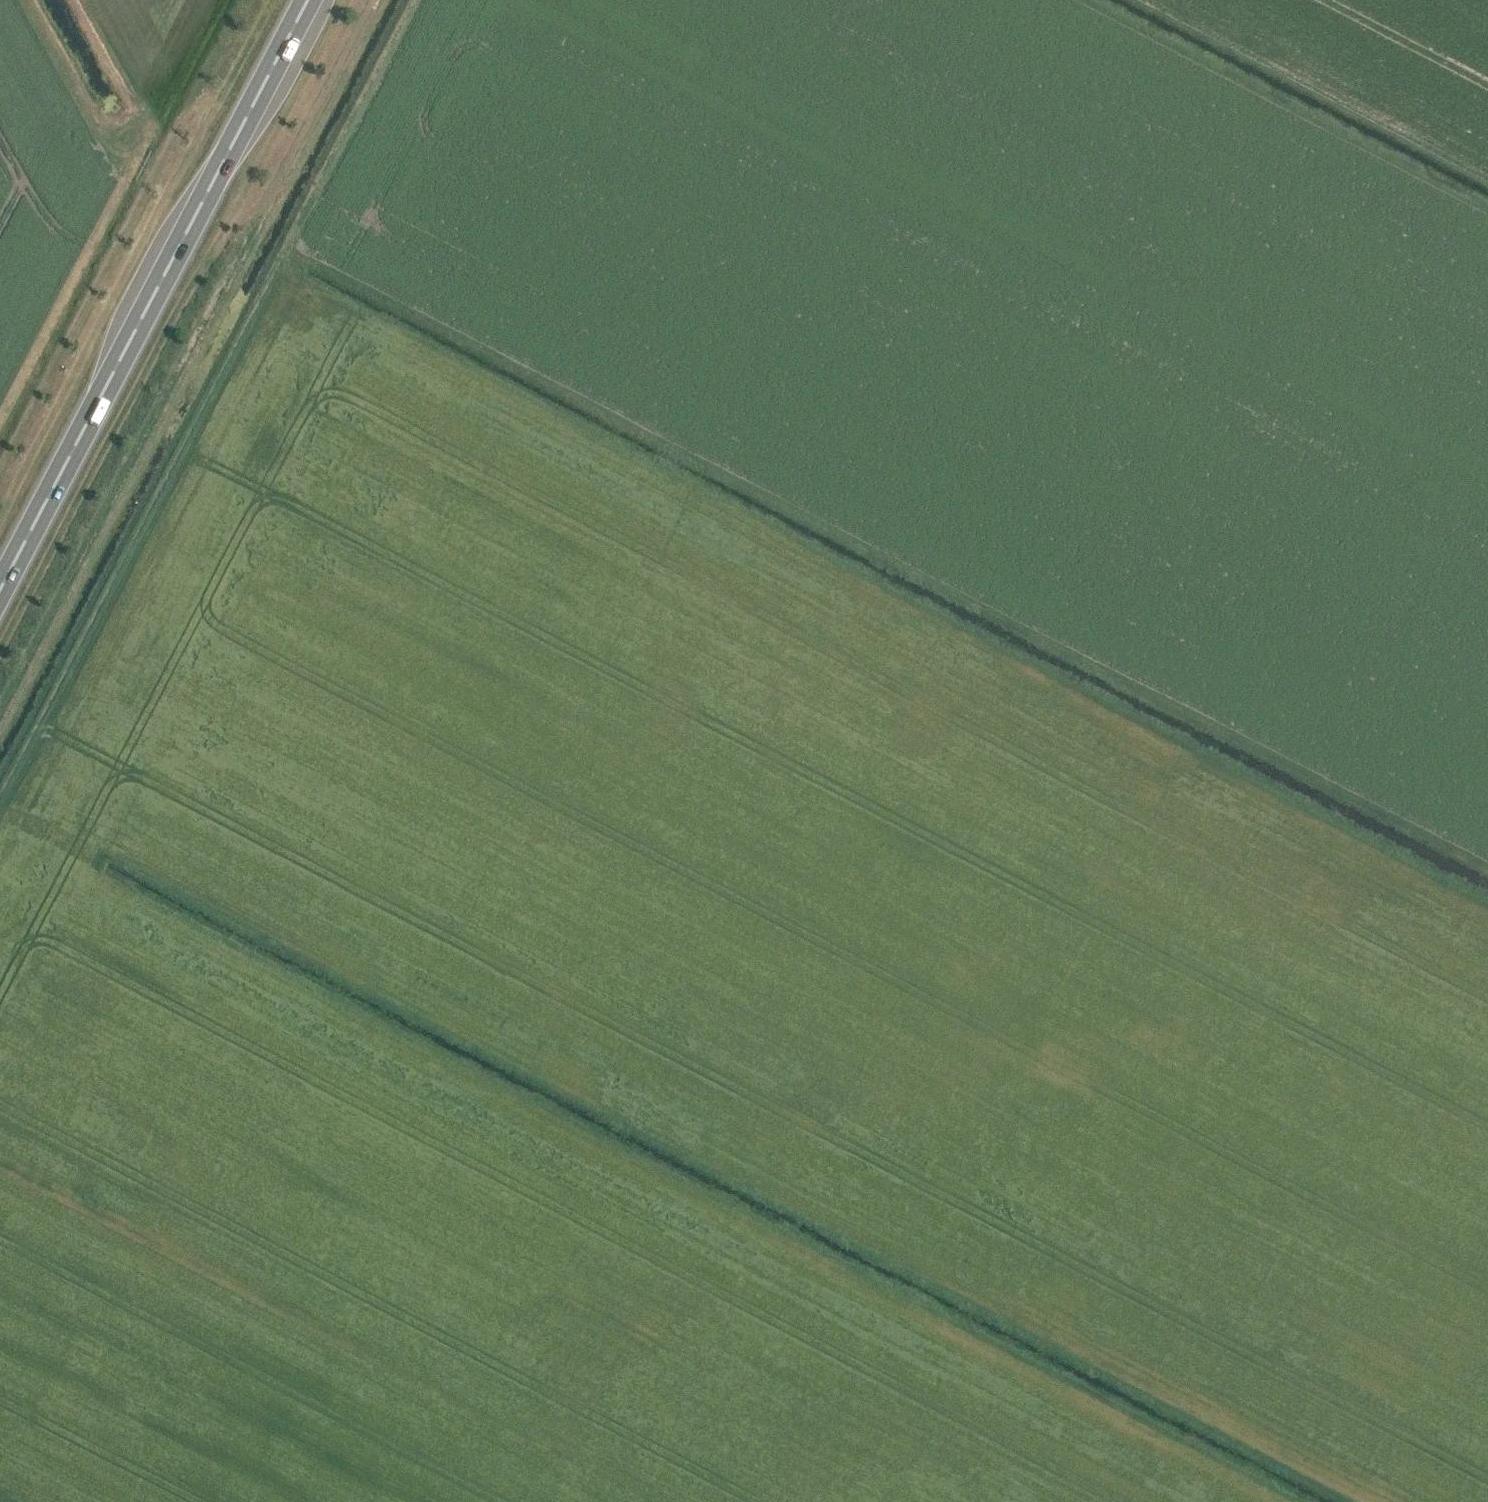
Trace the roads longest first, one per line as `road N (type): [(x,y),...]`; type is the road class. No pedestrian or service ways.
road 1 (trunk): [(0,593),(313,0)]

